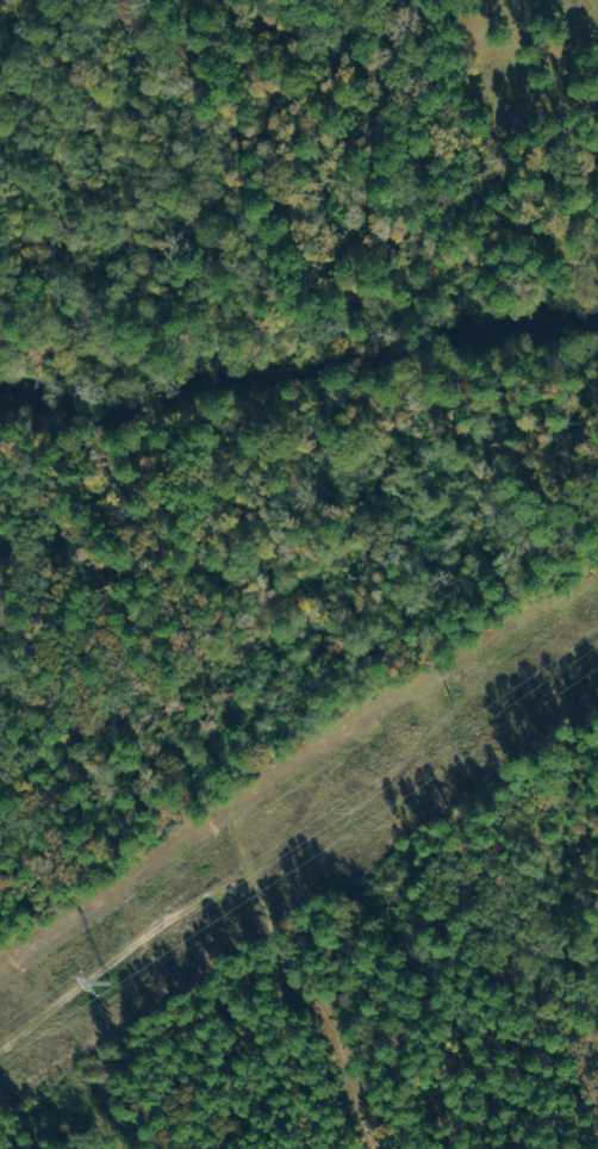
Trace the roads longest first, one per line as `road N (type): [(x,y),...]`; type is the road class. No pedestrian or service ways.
road 1 (track): [(288,352),(0,38)]

